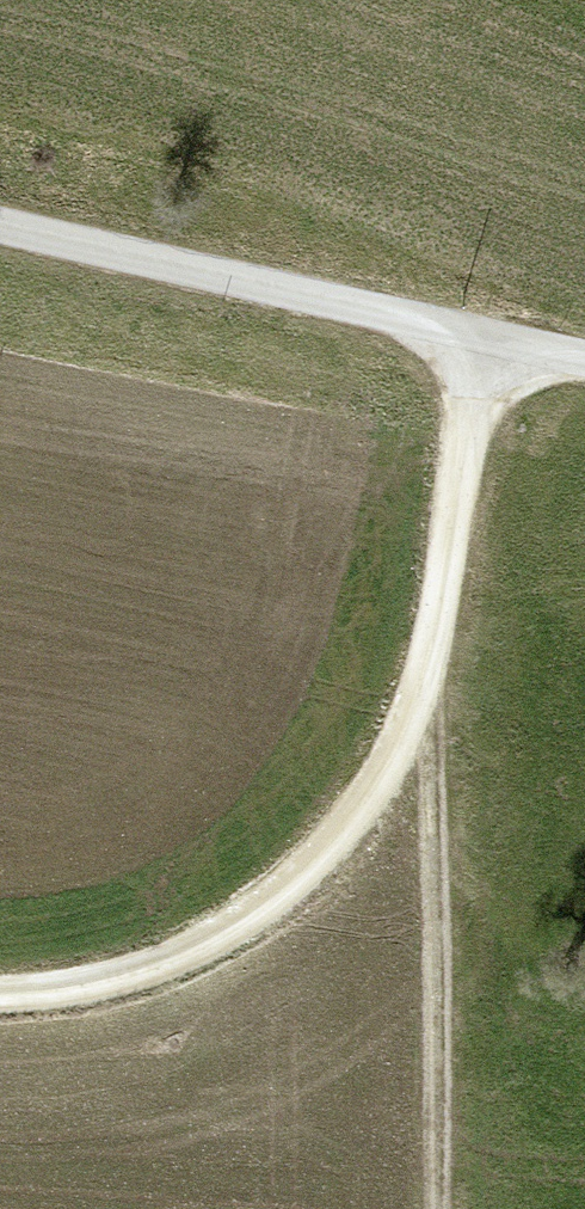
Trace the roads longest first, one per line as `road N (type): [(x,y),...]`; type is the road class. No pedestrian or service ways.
road 1 (track): [(479,336),(431,681),(341,846),(202,948),(86,984),(0,994)]
road 2 (track): [(584,358),(0,221)]
road 3 (track): [(431,681),(432,1208)]

